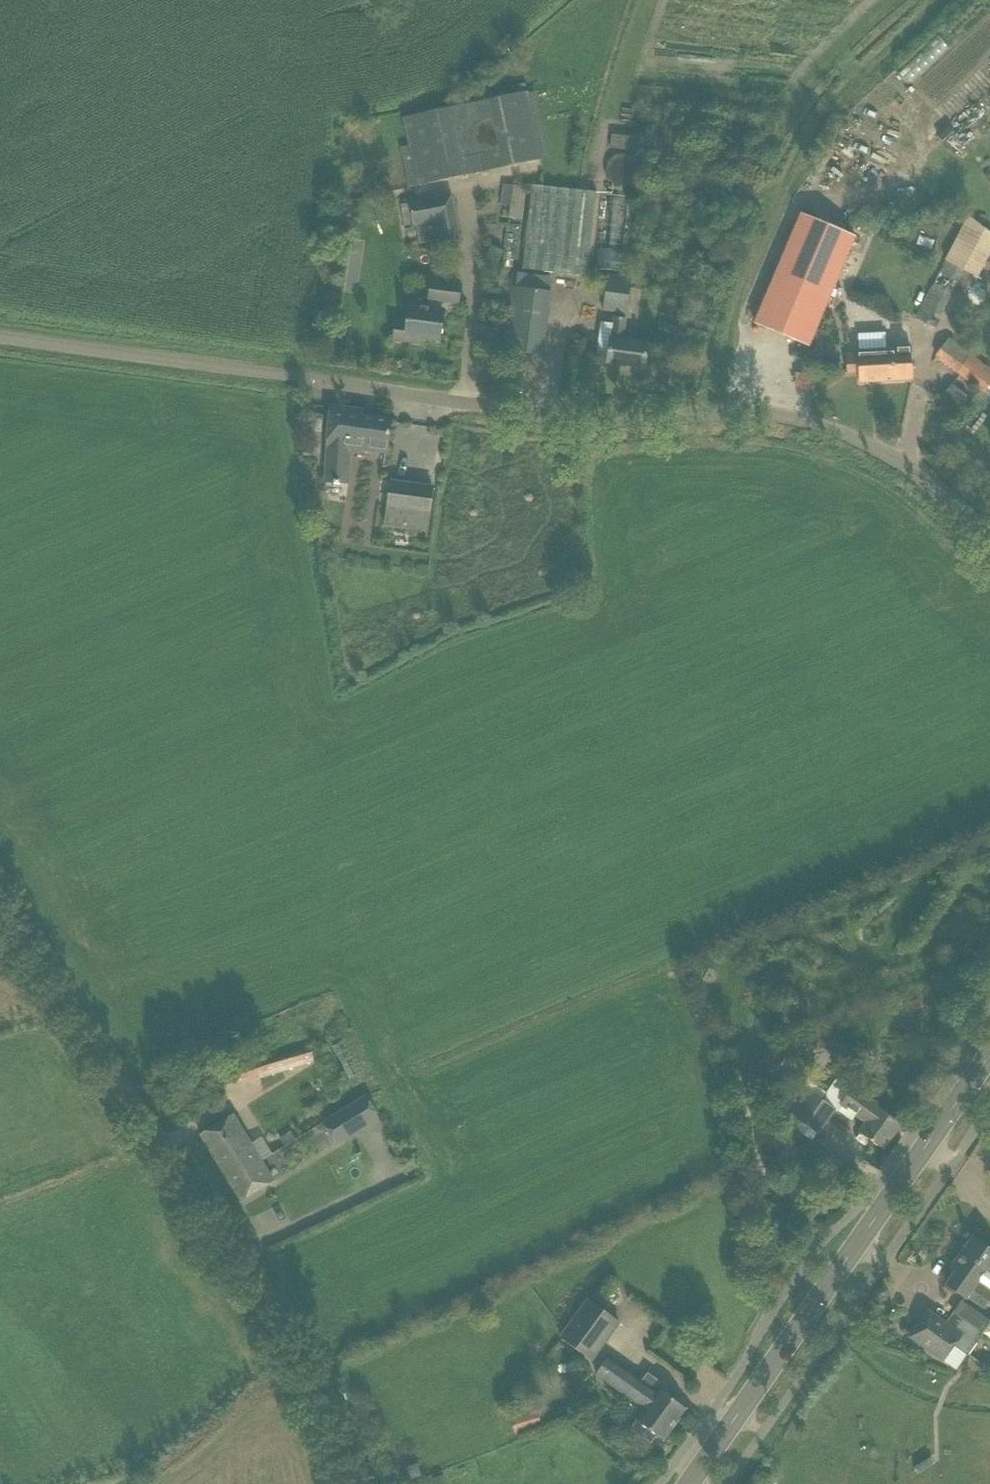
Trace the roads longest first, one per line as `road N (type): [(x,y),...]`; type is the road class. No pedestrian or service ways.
road 1 (unclassified): [(989,541),(857,439),(795,413),(731,399),(430,391),(0,340)]
road 2 (unclassified): [(362,1483),(331,1393),(289,1313),(0,893)]
road 3 (secondary): [(694,1483),(989,1062)]

